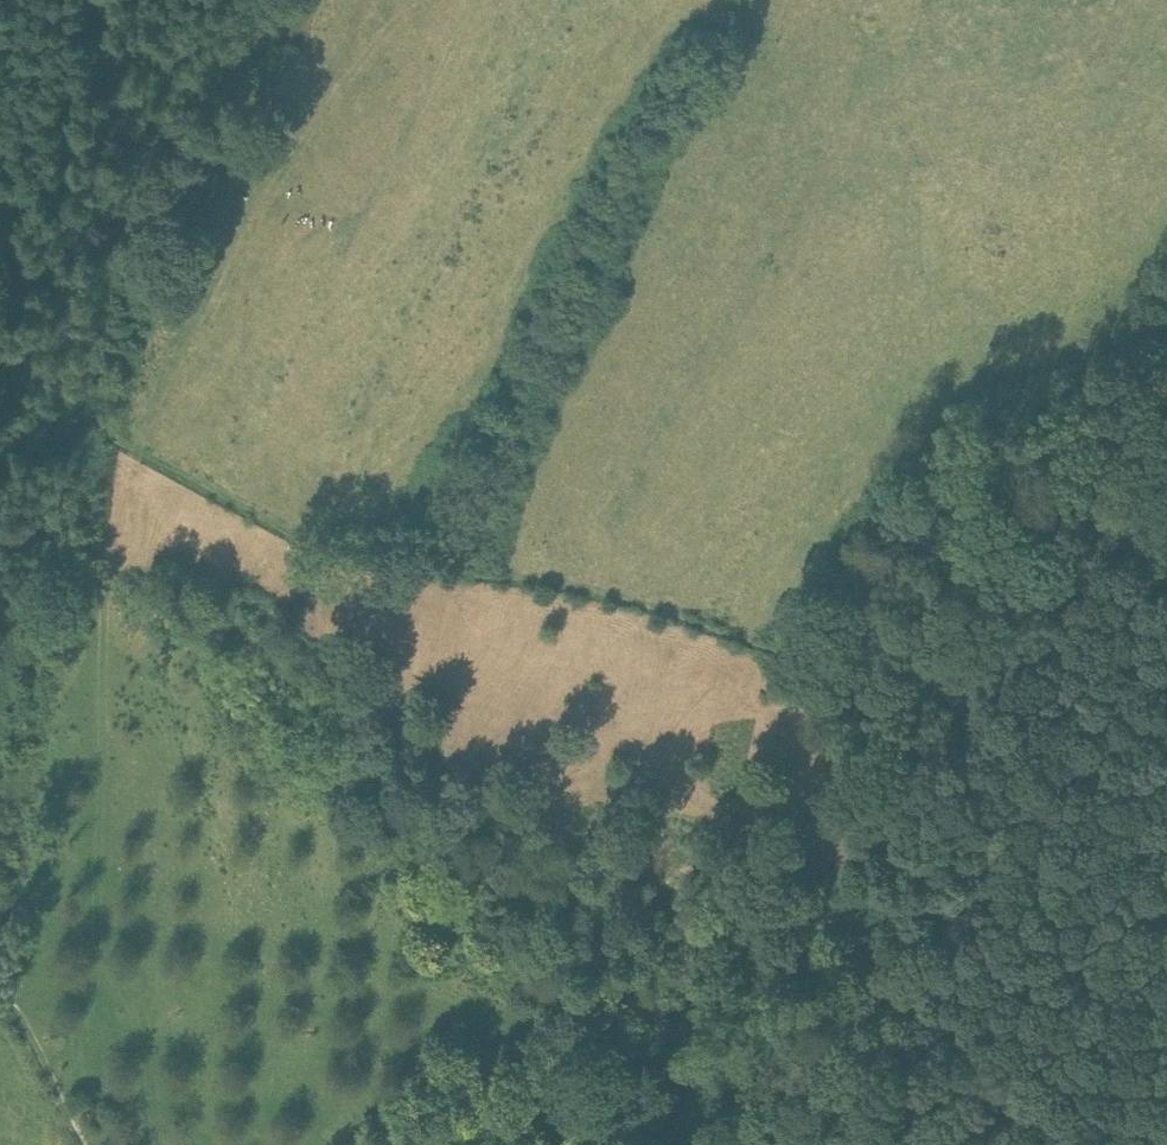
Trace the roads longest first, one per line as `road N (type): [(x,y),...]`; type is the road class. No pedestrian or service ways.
road 1 (track): [(1141,1144),(981,1036)]

